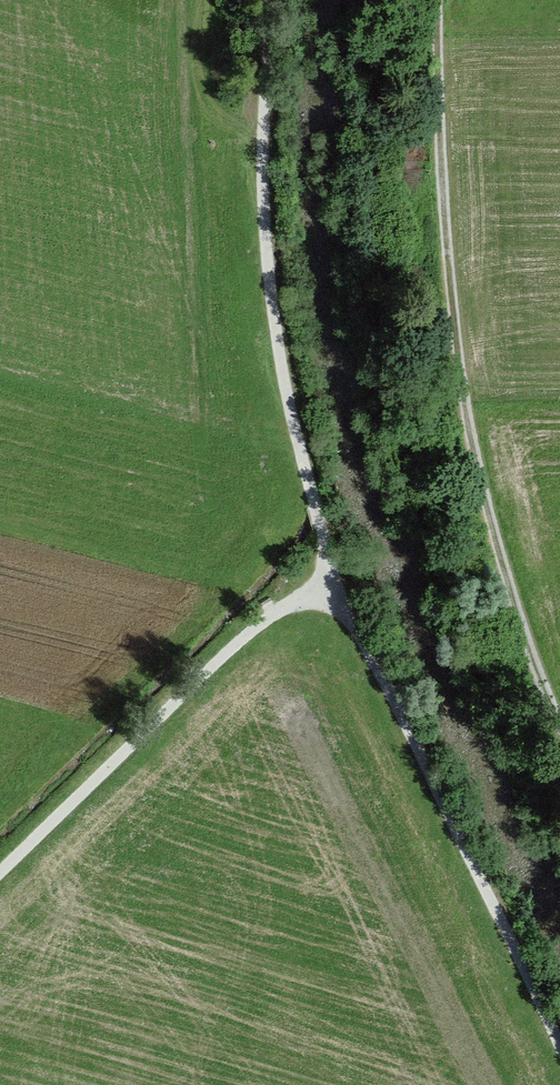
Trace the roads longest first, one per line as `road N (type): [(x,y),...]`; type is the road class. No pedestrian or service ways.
road 1 (track): [(438,0),(439,226),(455,396),(530,666),(559,728)]

